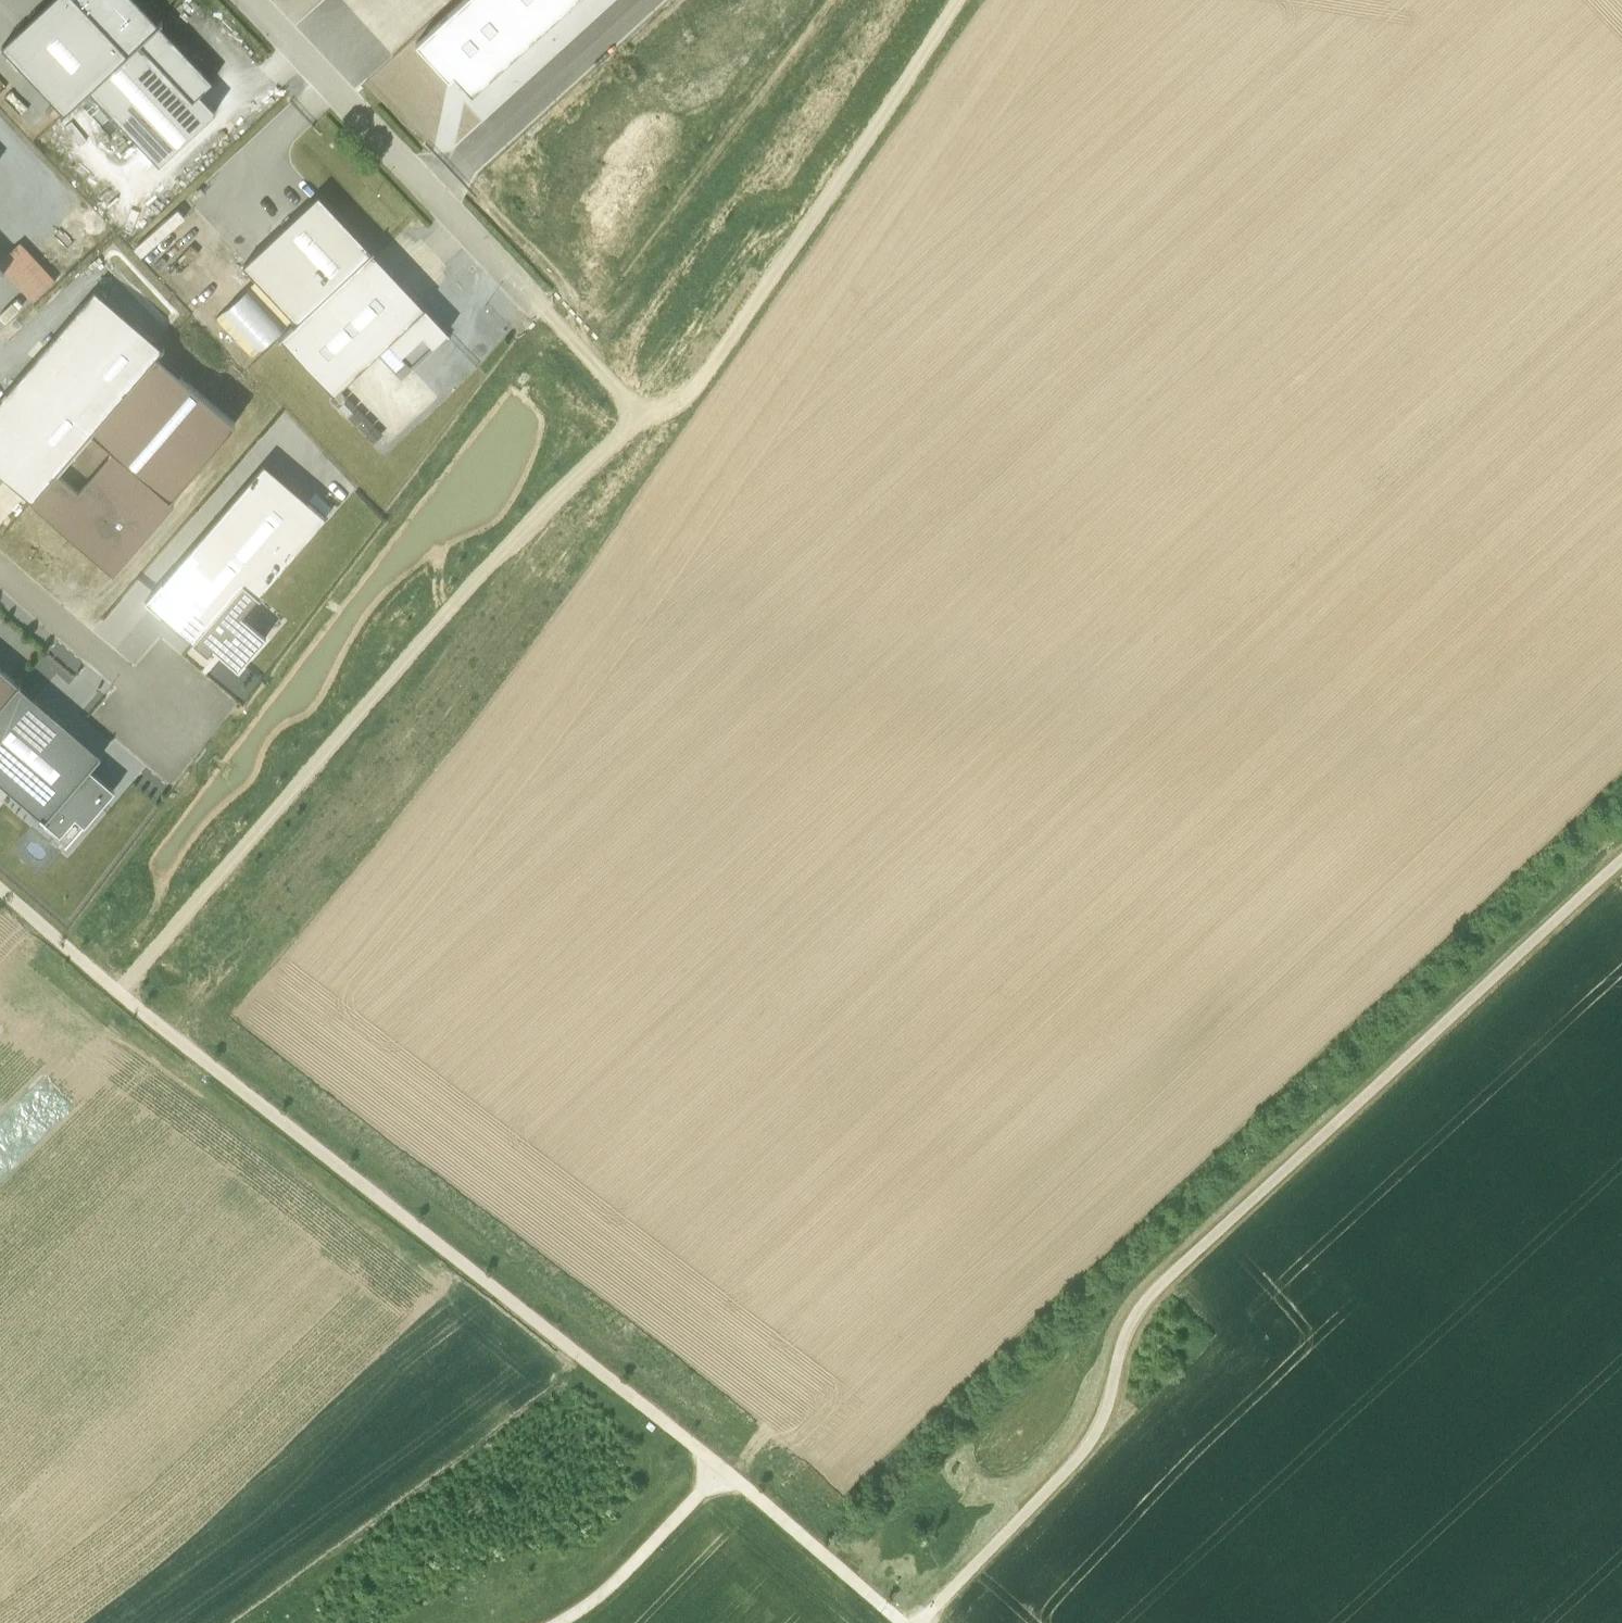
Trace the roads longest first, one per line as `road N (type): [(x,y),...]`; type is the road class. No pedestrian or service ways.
road 1 (unclassified): [(252,0),(548,311)]
road 2 (unclassified): [(0,568),(165,706)]
road 3 (track): [(548,311),(643,417)]

